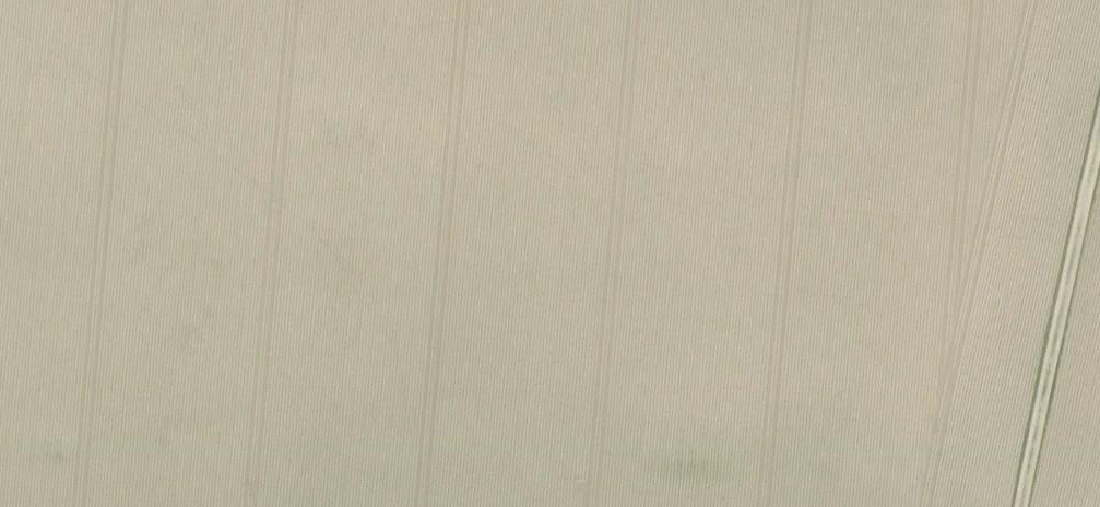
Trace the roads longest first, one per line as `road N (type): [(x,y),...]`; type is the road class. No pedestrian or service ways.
road 1 (track): [(1020,506),(1099,131)]

